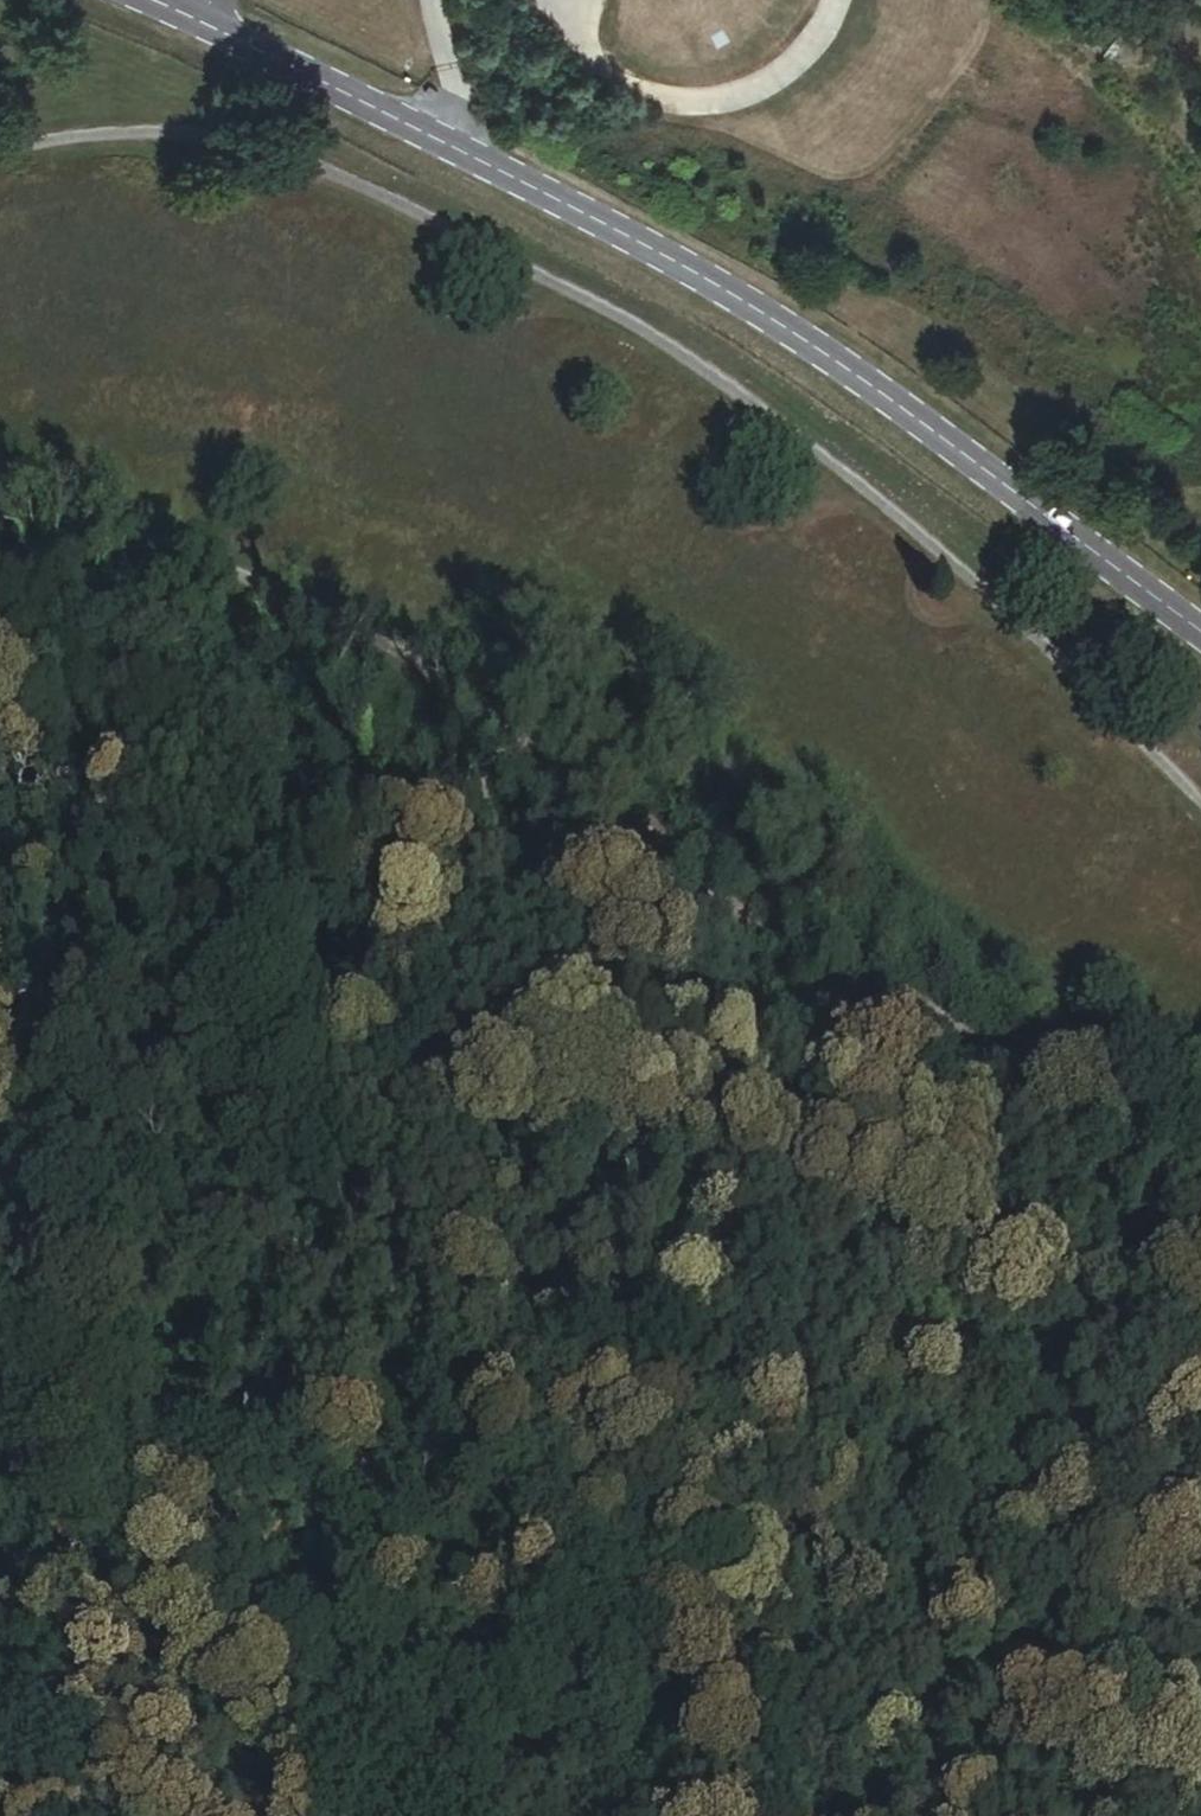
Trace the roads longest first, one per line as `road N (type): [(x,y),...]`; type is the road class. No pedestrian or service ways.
road 1 (tertiary): [(146,0),(677,261),(865,385),(1200,635)]

